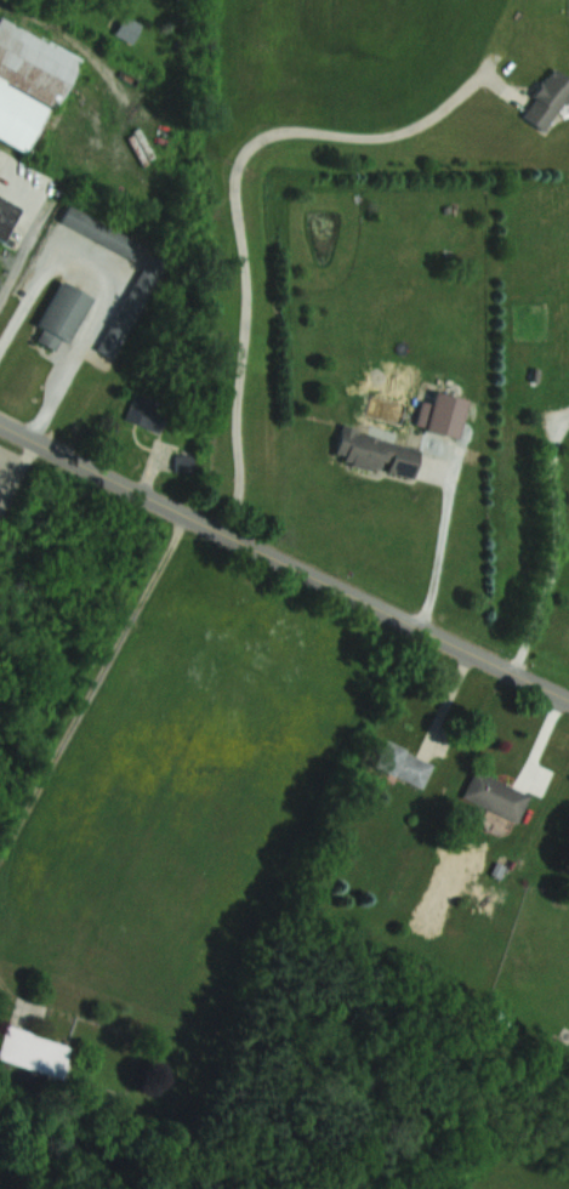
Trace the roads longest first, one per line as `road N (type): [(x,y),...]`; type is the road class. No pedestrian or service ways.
road 1 (residential): [(568,699),(0,424)]

